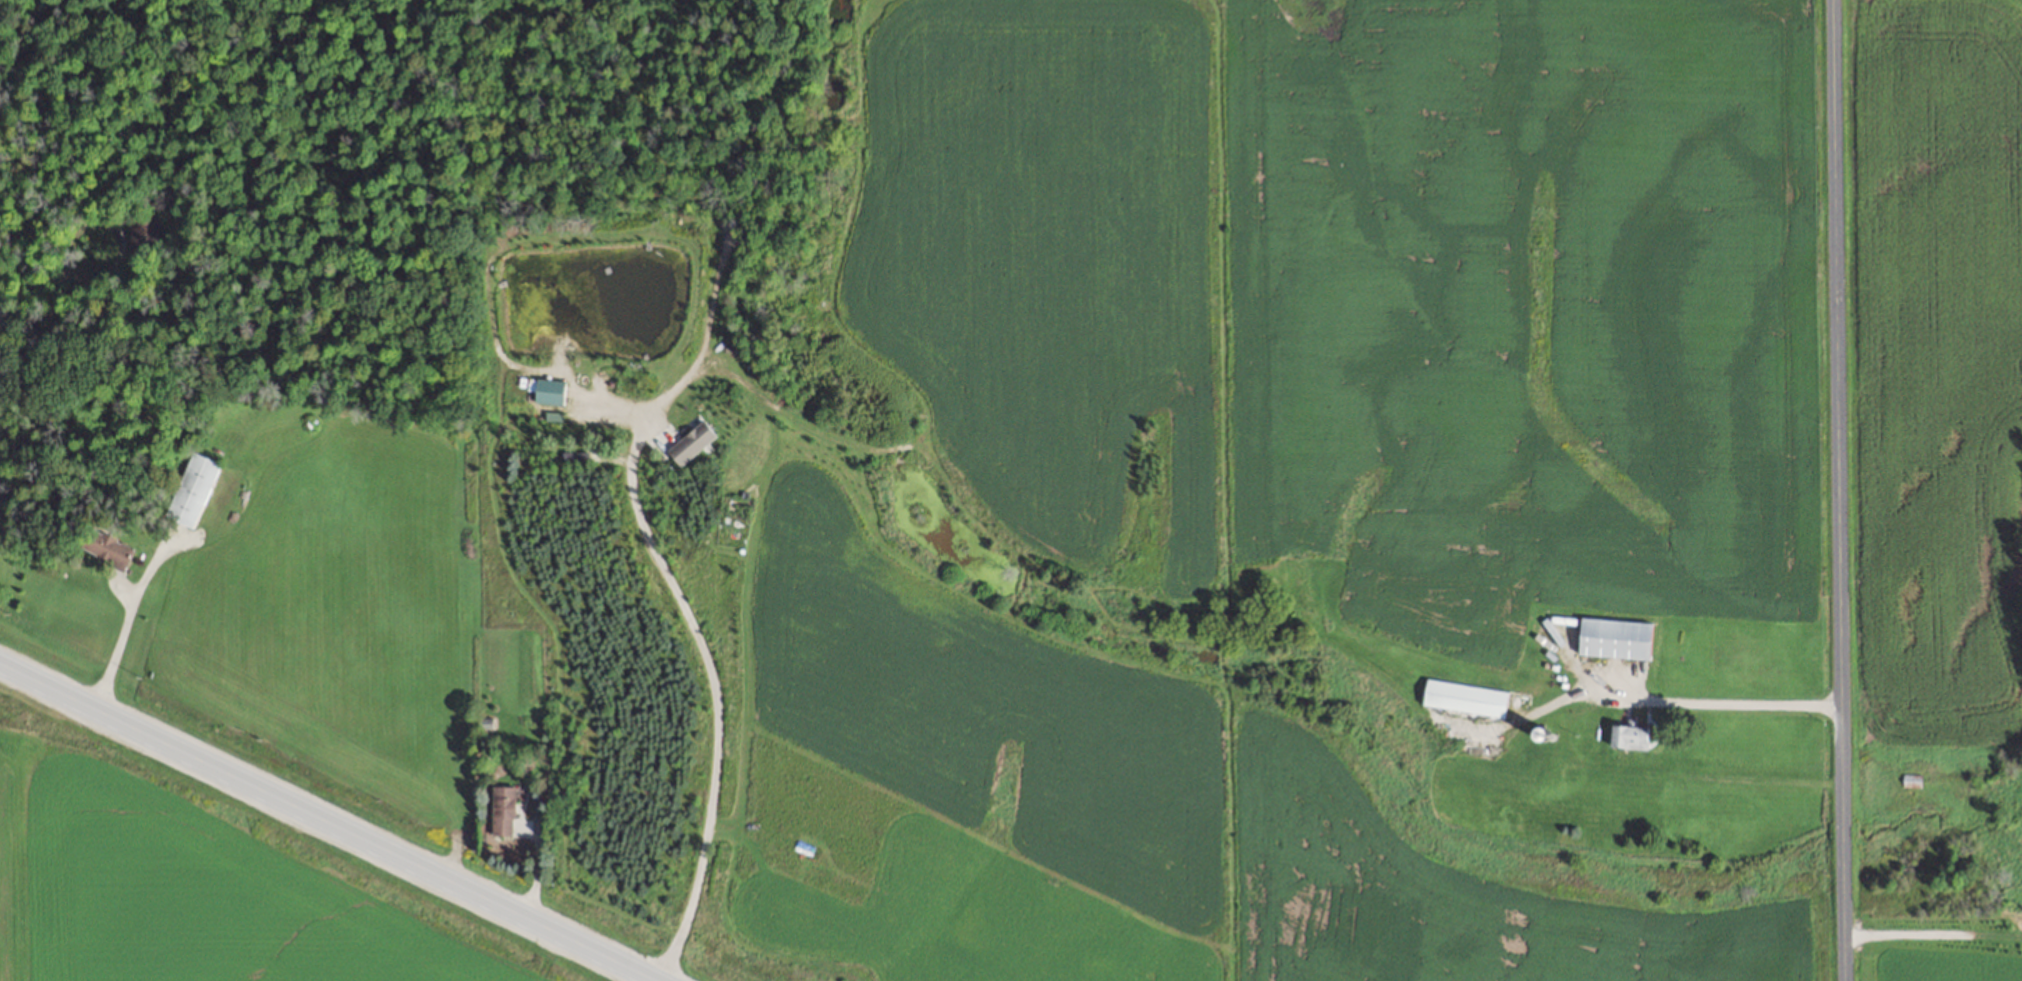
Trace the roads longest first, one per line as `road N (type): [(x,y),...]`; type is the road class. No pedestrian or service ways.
road 1 (residential): [(1834,0),(1847,980)]
road 2 (primary): [(658,980),(0,663)]

